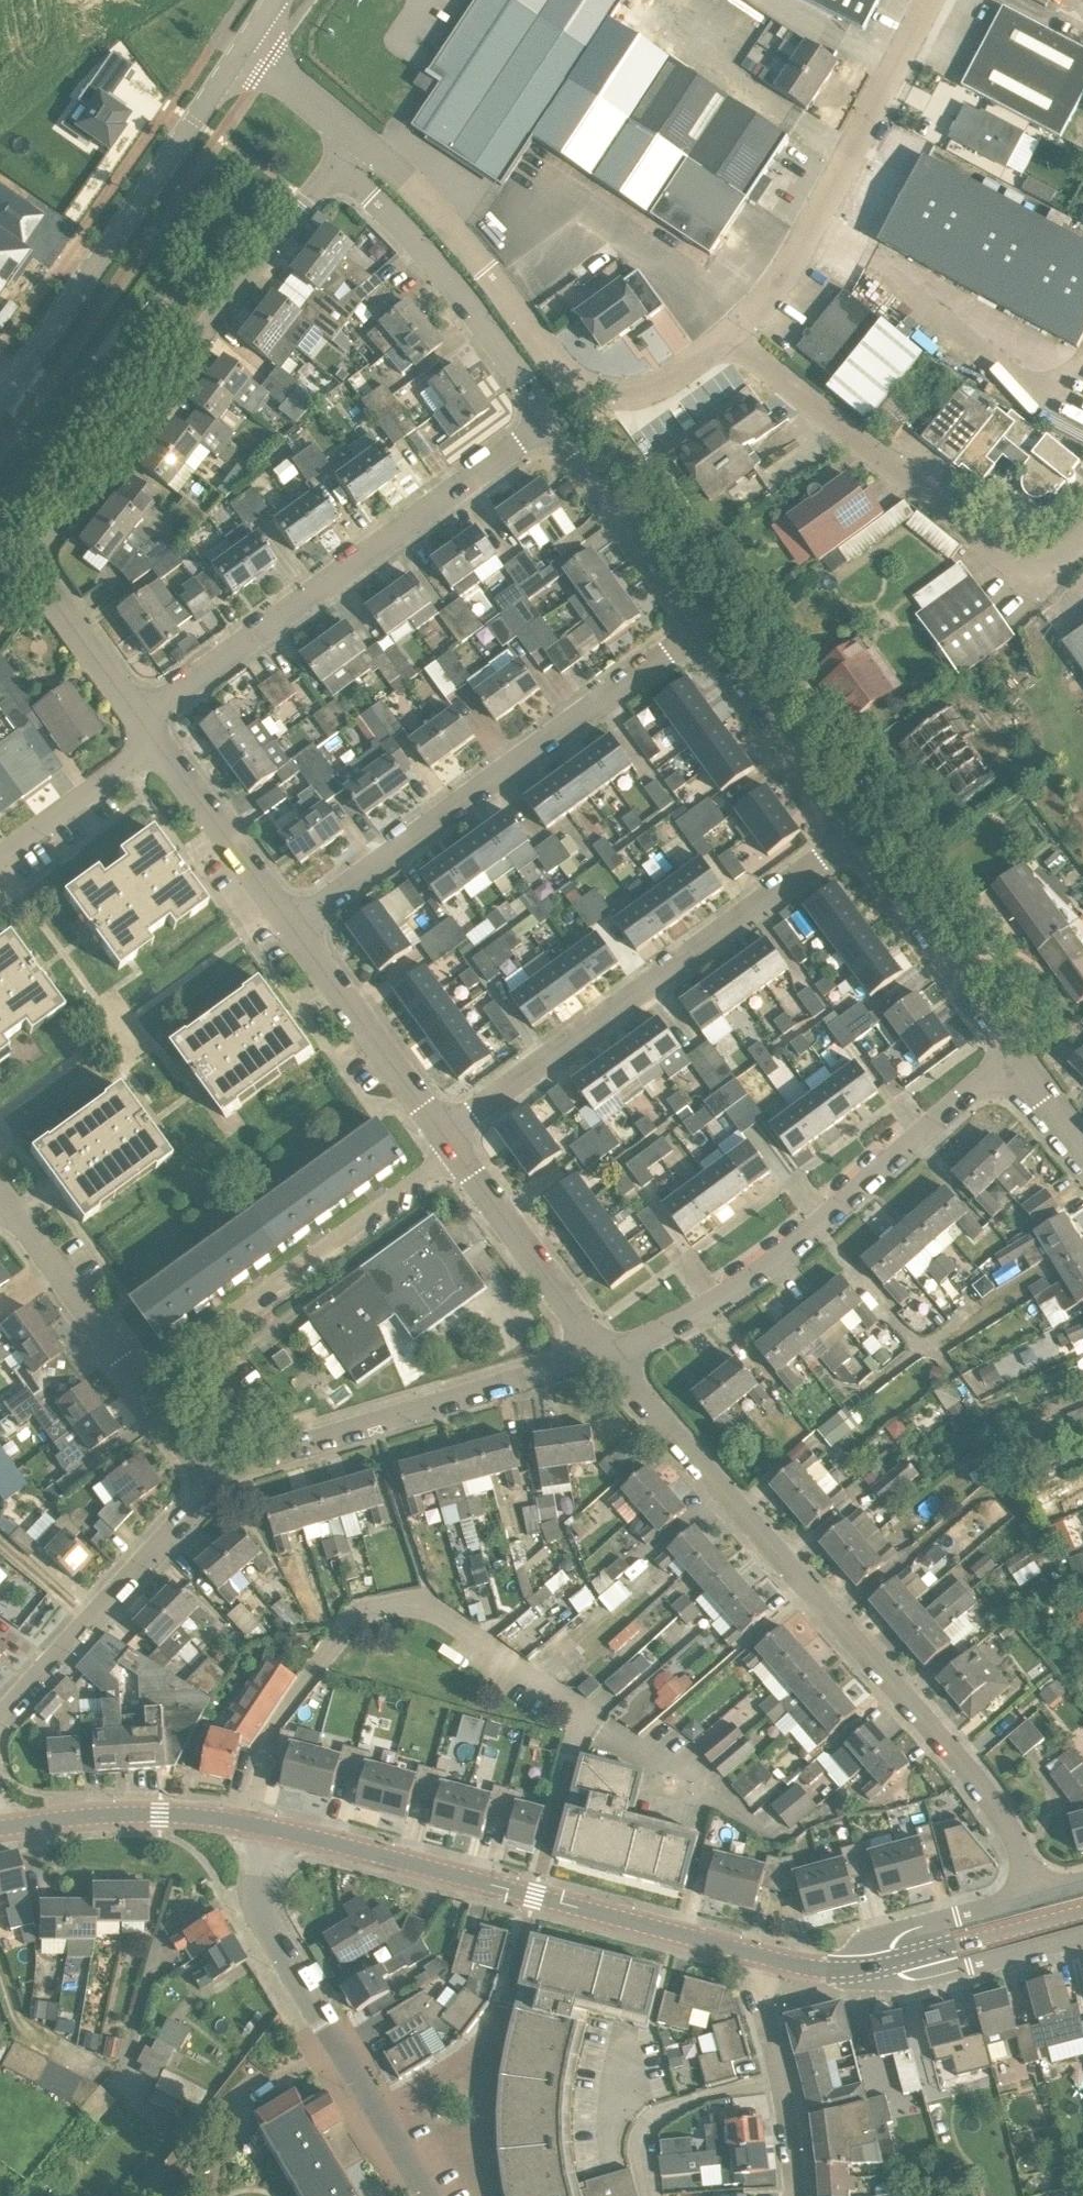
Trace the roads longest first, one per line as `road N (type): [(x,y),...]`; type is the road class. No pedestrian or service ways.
road 1 (residential): [(153,734),(35,575),(38,526),(341,169)]
road 2 (residential): [(1039,1897),(955,1753),(609,1354)]
road 3 (unclassified): [(766,1958),(263,1828)]
road 4 (residential): [(153,734),(239,649),(555,427)]
road 5 (residential): [(609,1354),(711,1307),(777,1263),(1014,1055)]
road 6 (residential): [(443,1135),(851,845)]
road 7 (residential): [(294,929),(696,639)]
road 8 (unclassified): [(722,340),(639,391),(604,396),(573,386),(487,267),(363,139)]
road 9 (unclassified): [(722,340),(1012,563),(1040,563),(1082,530)]
road 10 (tertiary): [(0,396),(242,48)]
road 11 (residential): [(213,1486),(253,1461),(609,1354)]
road 12 (residential): [(429,2195),(261,1915),(263,1828)]
road 13 (unclassified): [(928,0),(782,273),(722,340)]
road 14 (residential): [(455,1152),(142,1383)]
road 15 (residential): [(555,427),(461,296),(341,169)]
road 16 (residential): [(0,1718),(213,1486)]
road 17 (residential): [(1014,1055),(851,845)]
road 18 (unclassified): [(0,1829),(162,1815),(263,1828)]
road 19 (residential): [(851,845),(696,639)]
road 20 (residential): [(696,639),(555,427)]
road 21 (residential): [(443,1135),(294,929)]
road 22 (residential): [(609,1354),(455,1152)]
road 23 (residential): [(294,929),(153,734)]
road 24 (residential): [(766,1958),(761,2010),(794,2195)]
road 25 (residential): [(142,1383),(3,1197)]
road 26 (residential): [(1082,1938),(924,1980),(905,1977),(893,1962)]
road 27 (residential): [(0,857),(121,769),(153,734)]
road 28 (unclassified): [(1082,1913),(893,1962)]
road 29 (residential): [(893,1962),(894,1945),(910,1931),(1039,1897)]
road 30 (unclassified): [(363,139),(242,48)]
road 31 (unclassified): [(893,1962),(843,1971),(766,1958)]
road 32 (residential): [(213,1486),(142,1383)]
road 33 (residential): [(1082,1155),(1014,1055)]

